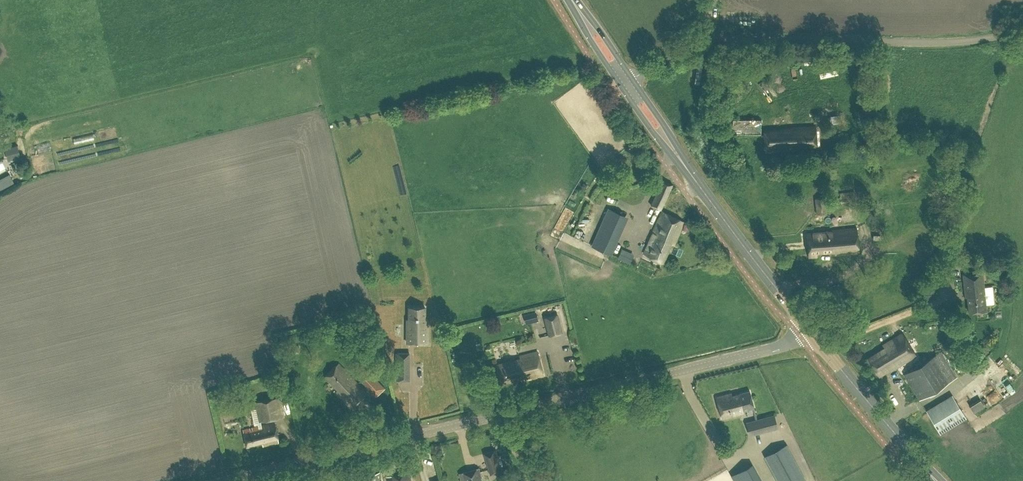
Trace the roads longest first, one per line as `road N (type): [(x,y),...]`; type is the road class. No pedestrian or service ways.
road 1 (tertiary): [(220,480),(789,343),(809,328)]
road 2 (unclassified): [(1022,32),(973,40),(710,37)]
road 3 (primary): [(809,328),(684,164)]
road 4 (primary): [(928,471),(809,328)]

